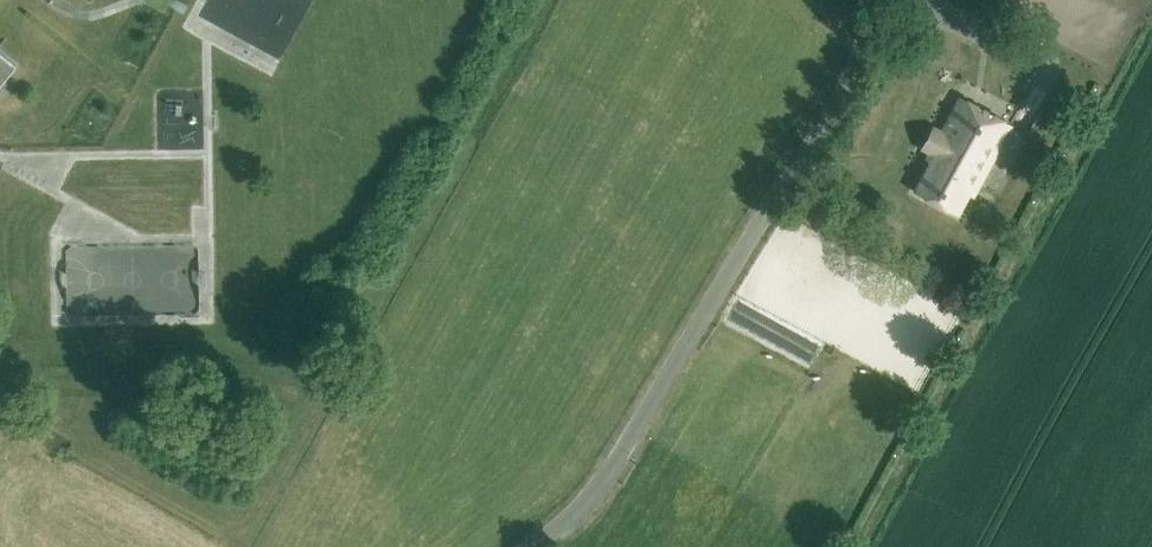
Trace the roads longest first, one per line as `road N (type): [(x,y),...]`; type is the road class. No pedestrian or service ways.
road 1 (residential): [(534,546),(580,512),(636,432),(861,63),(873,0)]

